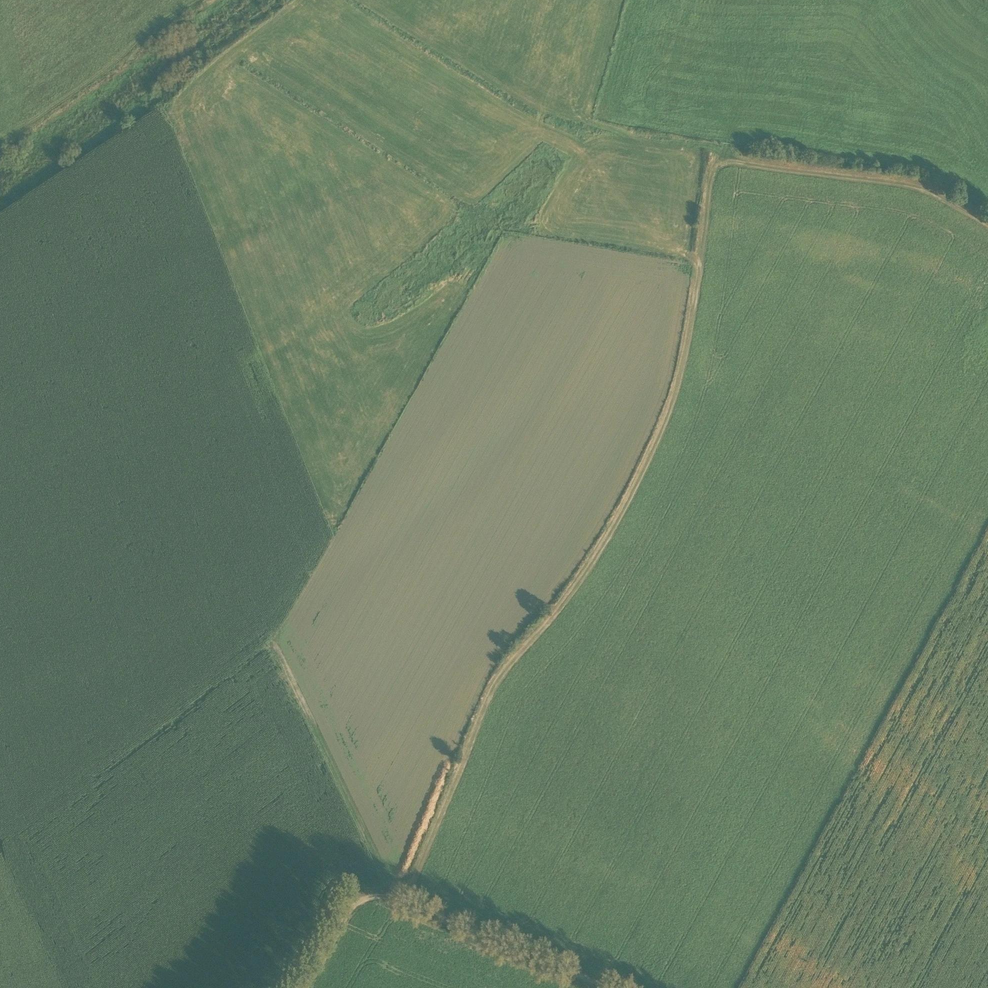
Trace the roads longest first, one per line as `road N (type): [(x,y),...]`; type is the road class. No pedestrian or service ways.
road 1 (track): [(987,225),(910,188),(719,166),(687,365),(593,580),(501,681),(405,901)]
road 2 (track): [(397,899),(276,644)]
road 3 (track): [(183,0),(0,131)]
road 4 (track): [(601,987),(405,901)]
road 5 (track): [(405,901),(379,897),(349,909),(297,987)]

